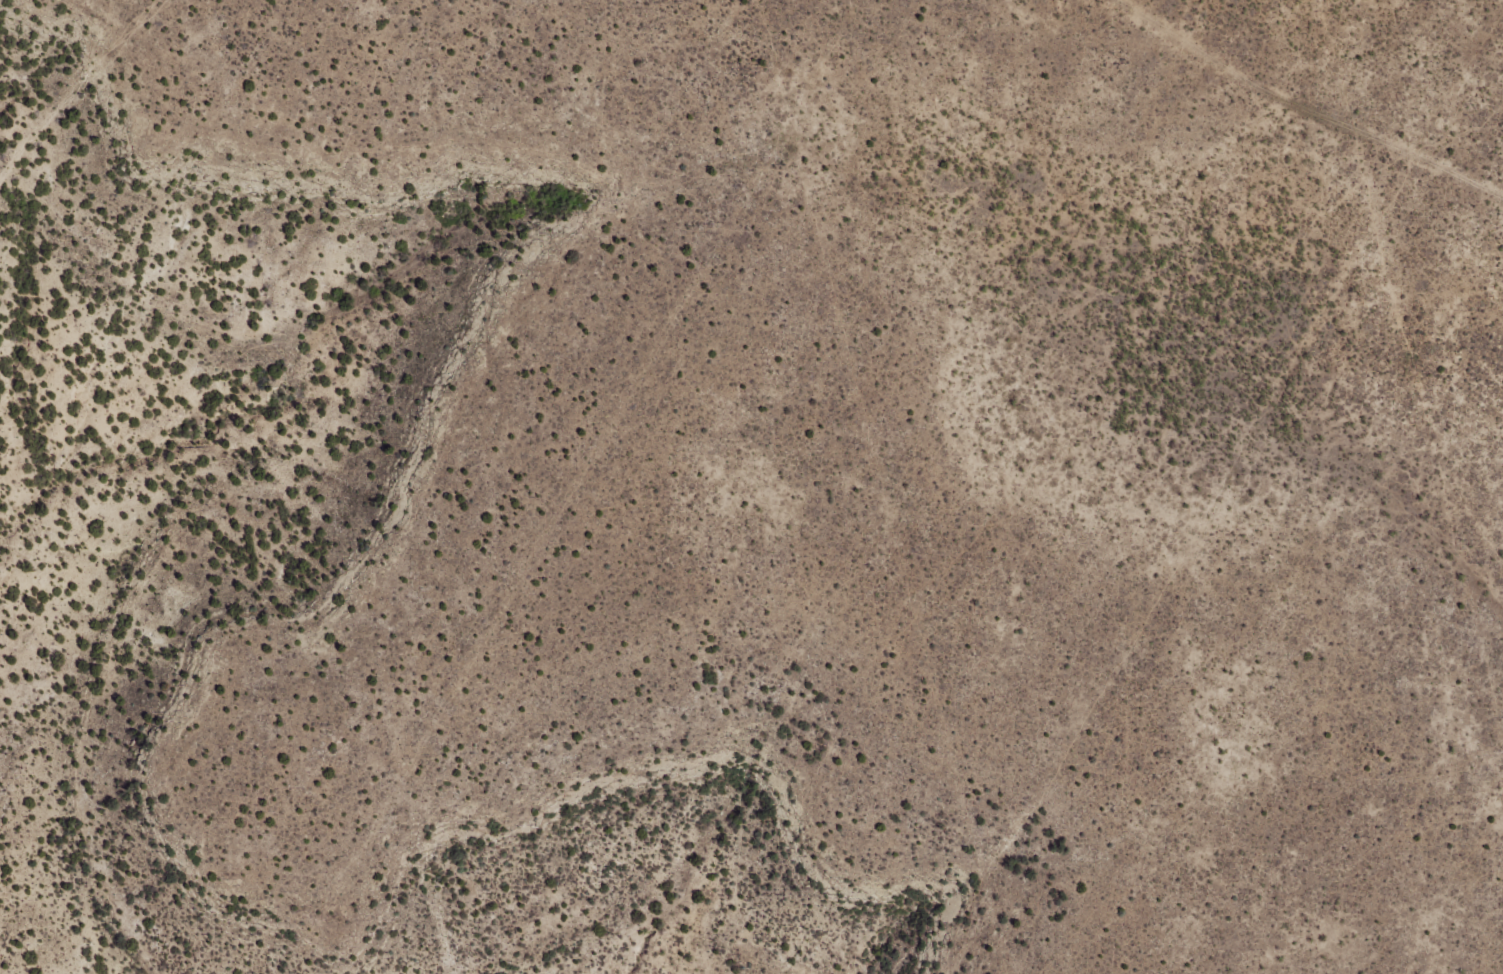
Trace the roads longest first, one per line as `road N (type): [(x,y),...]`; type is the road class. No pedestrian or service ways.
road 1 (track): [(1163,0),(1502,153)]

